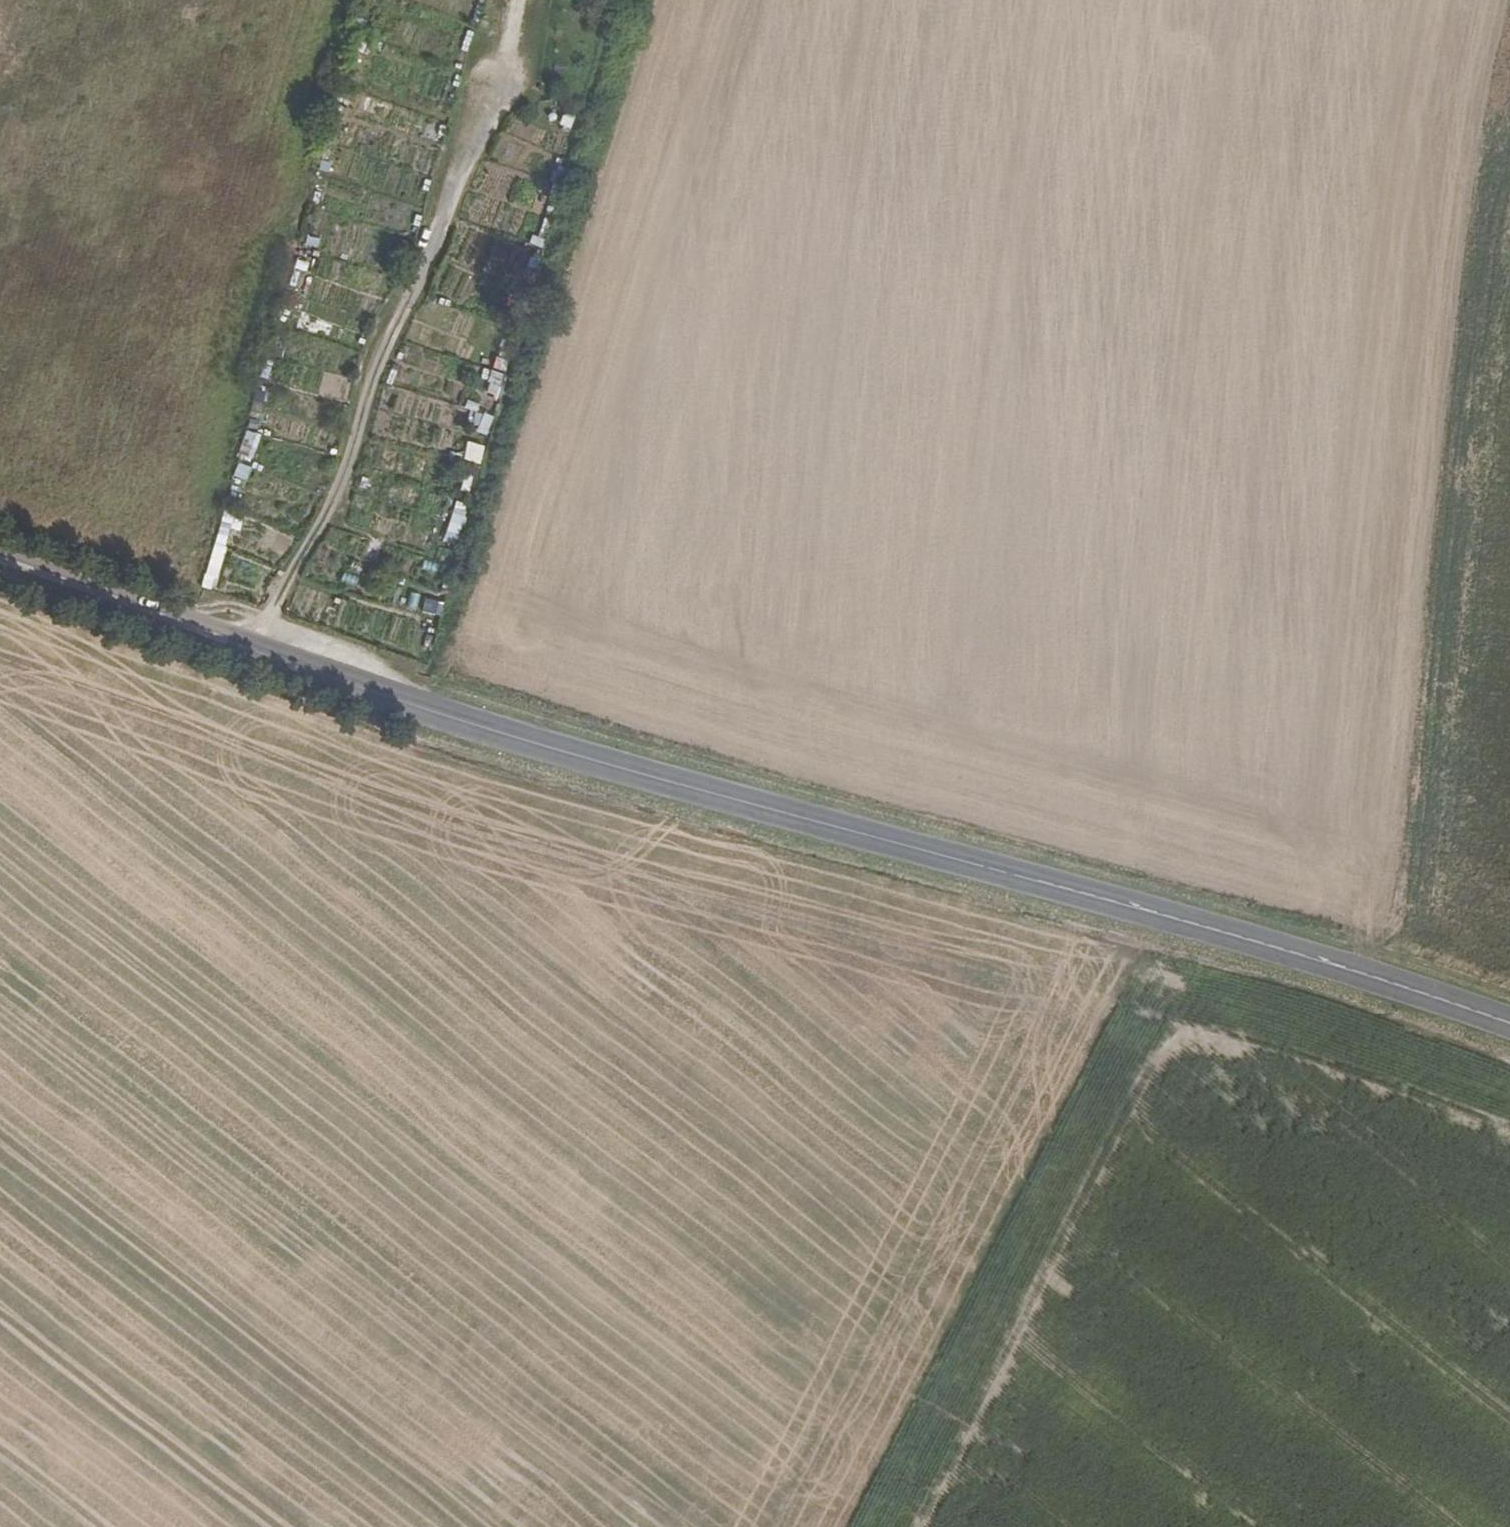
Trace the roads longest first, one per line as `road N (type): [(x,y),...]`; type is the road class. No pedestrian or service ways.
road 1 (tertiary): [(0,565),(586,761),(1373,976),(1509,1024)]

